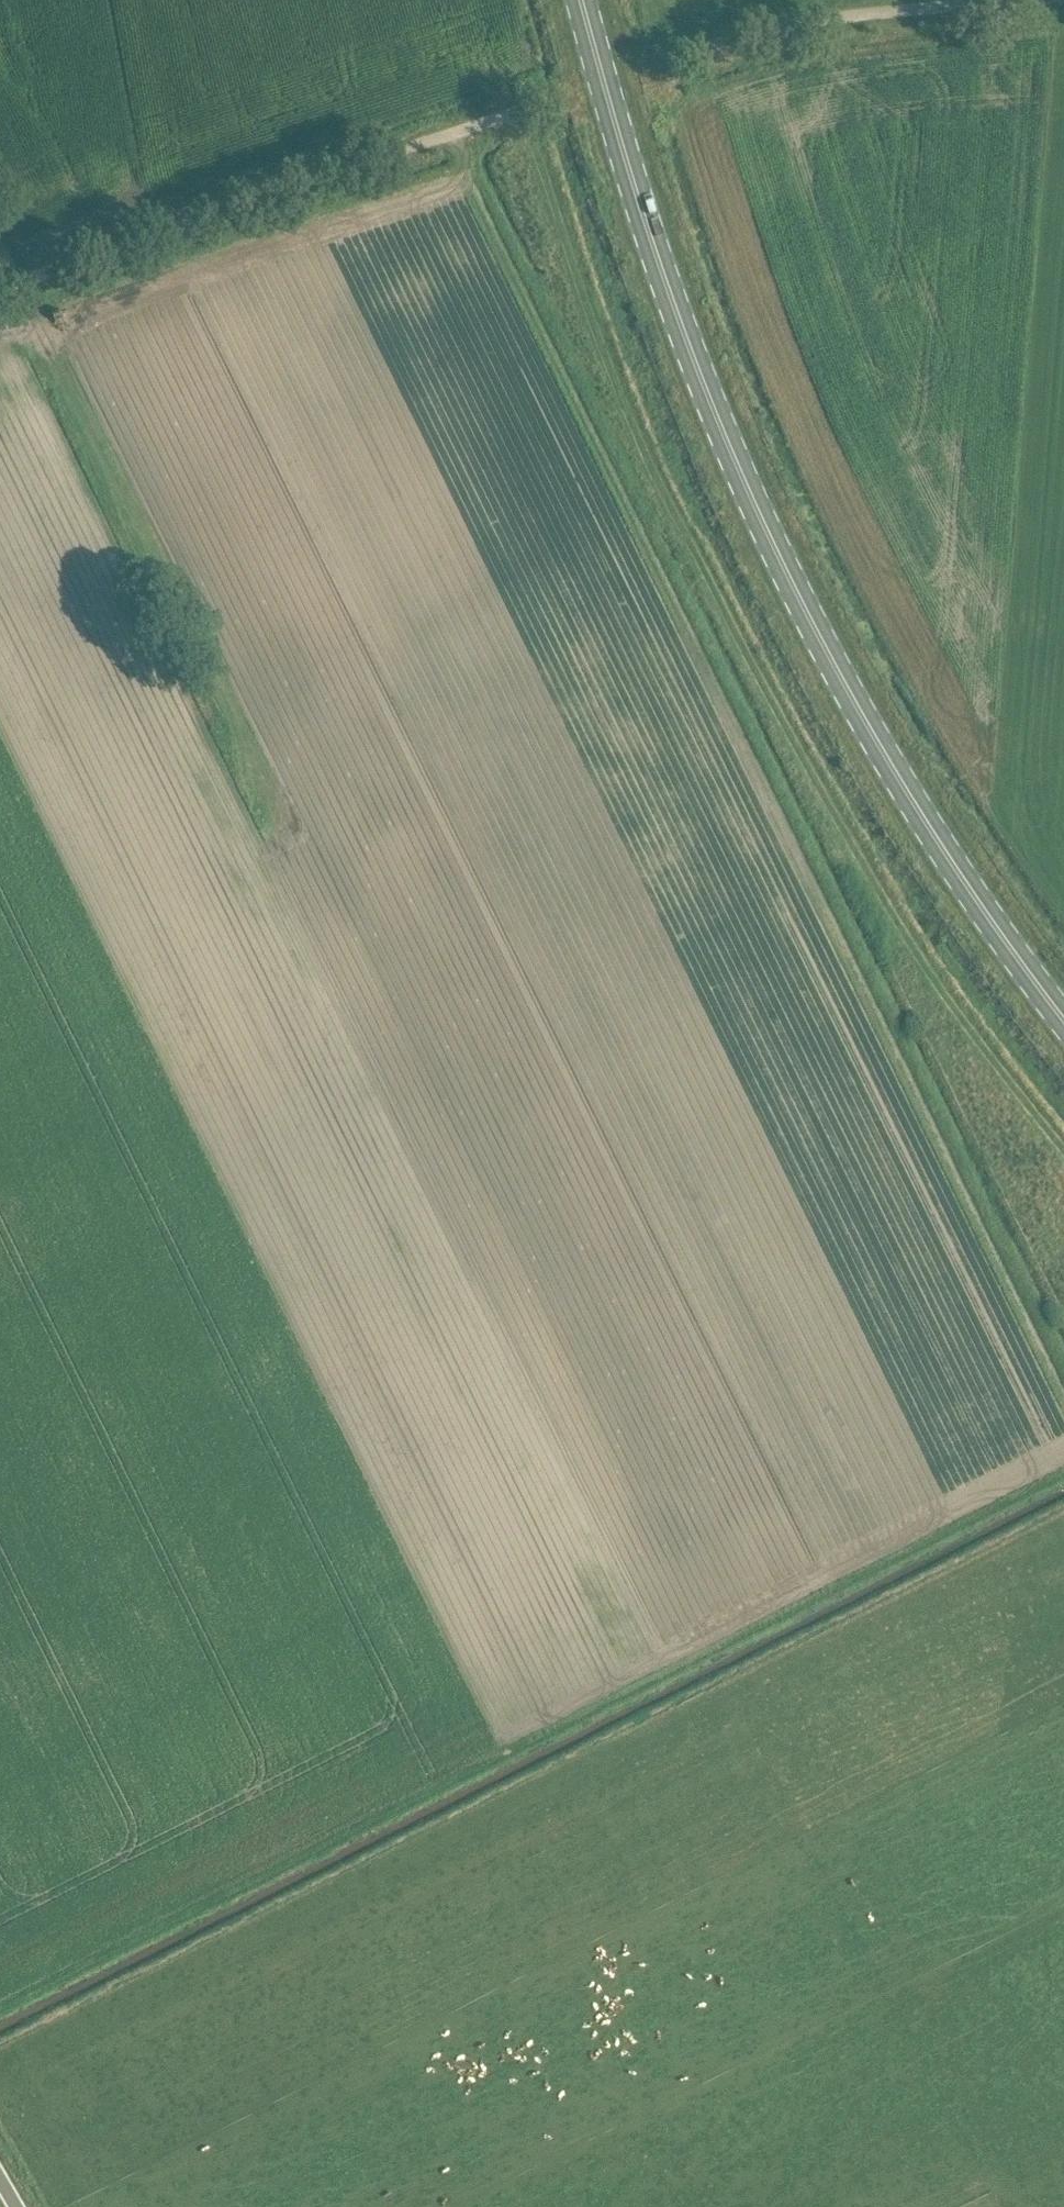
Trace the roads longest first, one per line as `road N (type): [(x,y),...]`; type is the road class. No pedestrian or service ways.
road 1 (secondary): [(1063,1019),(939,842),(855,704),(755,506),(661,269),(582,0)]
road 2 (track): [(245,755),(0,242)]
road 3 (unclassified): [(0,294),(535,106)]
road 4 (unclassified): [(672,59),(783,27),(1032,0)]

